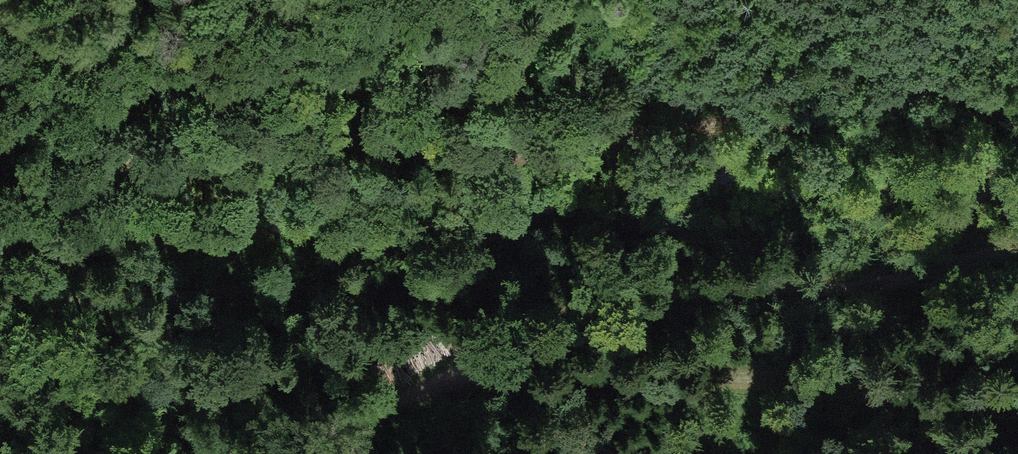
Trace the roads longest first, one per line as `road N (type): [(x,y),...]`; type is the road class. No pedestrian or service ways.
road 1 (track): [(0,156),(81,158),(262,133),(520,150),(782,120),(929,77),(986,95),(1017,124)]
road 2 (track): [(1017,244),(886,283),(674,293),(611,308),(504,345),(450,385),(249,453)]
road 3 (track): [(1017,406),(582,373),(450,385)]

